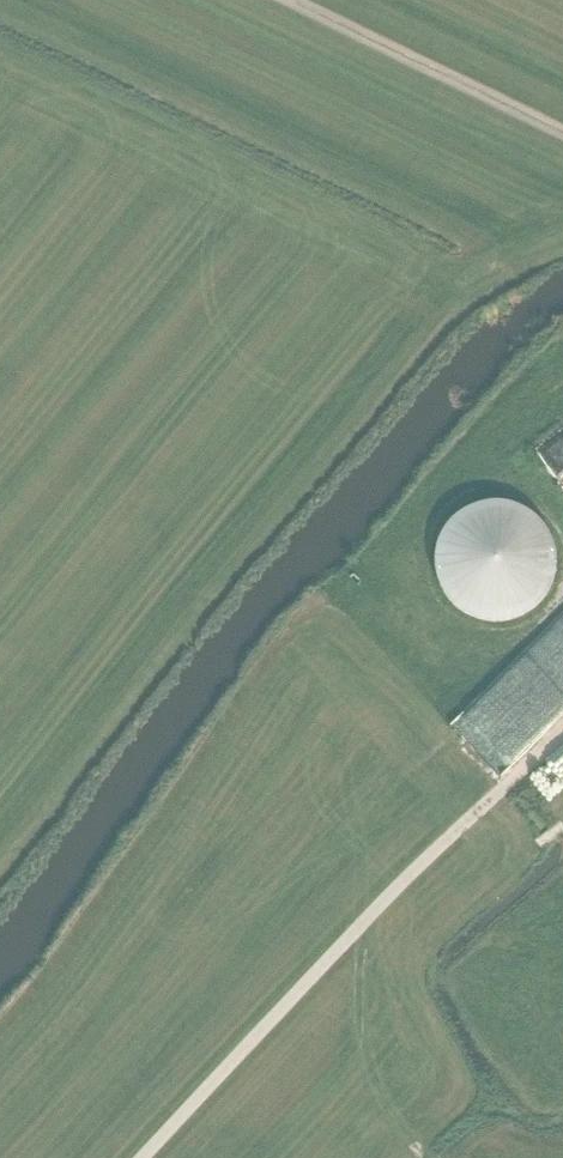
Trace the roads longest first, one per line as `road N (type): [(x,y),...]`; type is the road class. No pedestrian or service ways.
road 1 (track): [(562,134),(281,0)]

